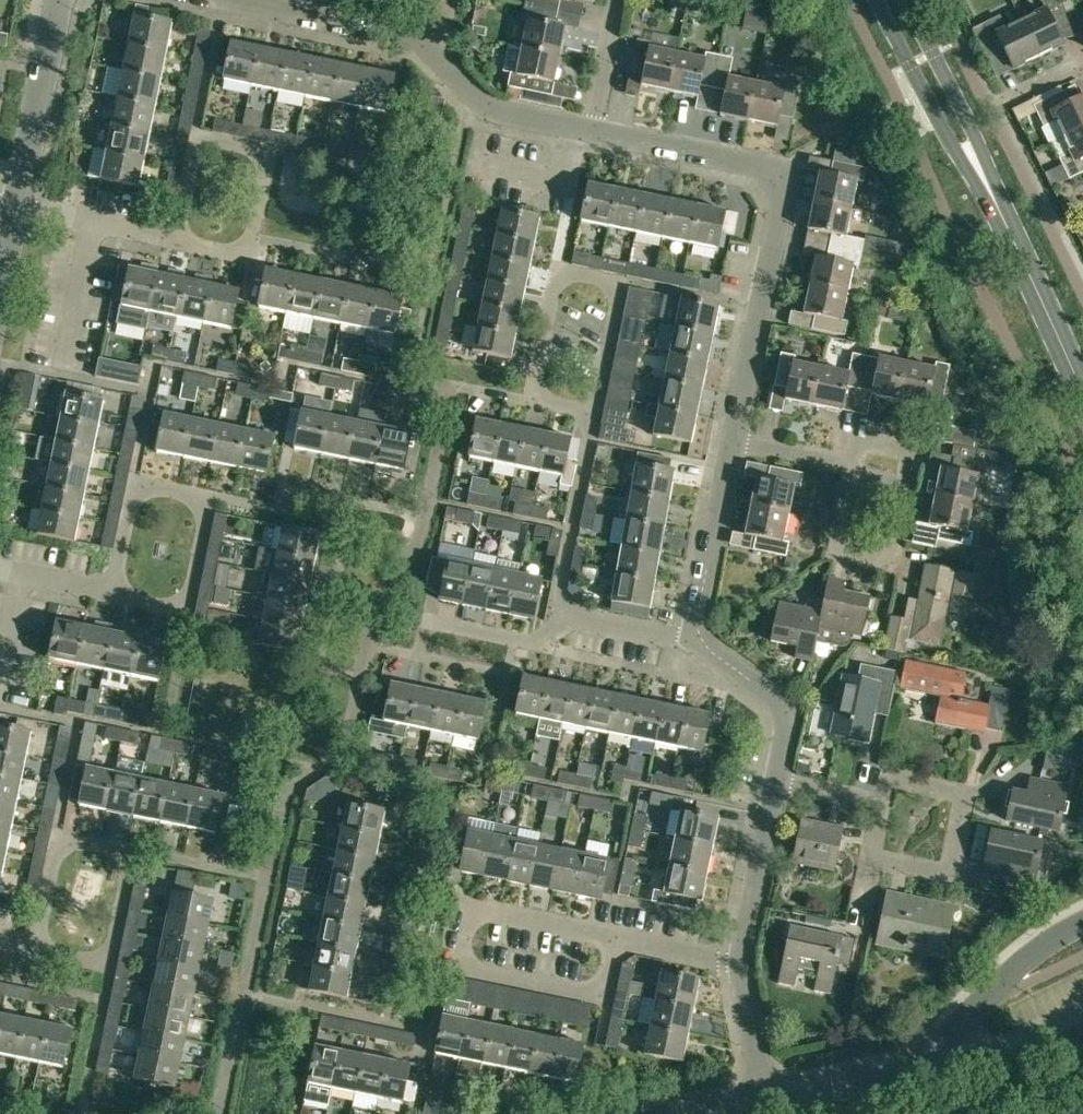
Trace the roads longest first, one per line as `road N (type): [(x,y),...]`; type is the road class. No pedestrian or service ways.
road 1 (residential): [(733,441),(781,181),(766,170),(594,134)]
road 2 (residential): [(608,932),(494,909),(465,934),(481,967),(604,993),(616,934)]
road 3 (residential): [(763,1096),(919,1060),(1027,957),(1082,922)]
road 4 (residential): [(594,134),(490,113),(414,37),(291,12)]
road 5 (residential): [(186,608),(210,498),(138,482),(114,592)]
road 6 (residential): [(109,962),(131,855),(59,840),(37,947)]
road 7 (residential): [(888,782),(966,798),(951,869),(873,853),(884,800)]
road 8 (residential): [(624,283),(560,270),(533,399),(597,412)]
road 9 (residential): [(853,464),(858,439),(911,450),(887,563),(834,552)]
road 10 (residential): [(180,237),(250,252),(254,235),(270,154),(200,139)]
road 11 (secondary): [(877,0),(956,154),(997,205)]
road 12 (secondary): [(997,205),(971,128),(906,0)]
road 13 (residential): [(570,619),(559,600),(597,412)]
road 14 (residential): [(19,204),(60,0)]
road 15 (secondary): [(1082,394),(997,205)]
road 16 (residential): [(697,640),(733,441)]
road 17 (residential): [(742,960),(779,779)]
road 18 (residential): [(779,779),(786,709),(697,640)]
road 19 (residential): [(19,204),(180,237)]
road 20 (residential): [(570,619),(532,642),(426,622)]
road 21 (residential): [(763,1096),(742,960)]
road 22 (residential): [(594,134),(621,0)]
road 23 (residential): [(597,412),(624,283)]
road 24 (residential): [(697,640),(570,619)]
road 25 (residential): [(742,960),(616,934)]
road 26 (residential): [(733,441),(853,464)]

